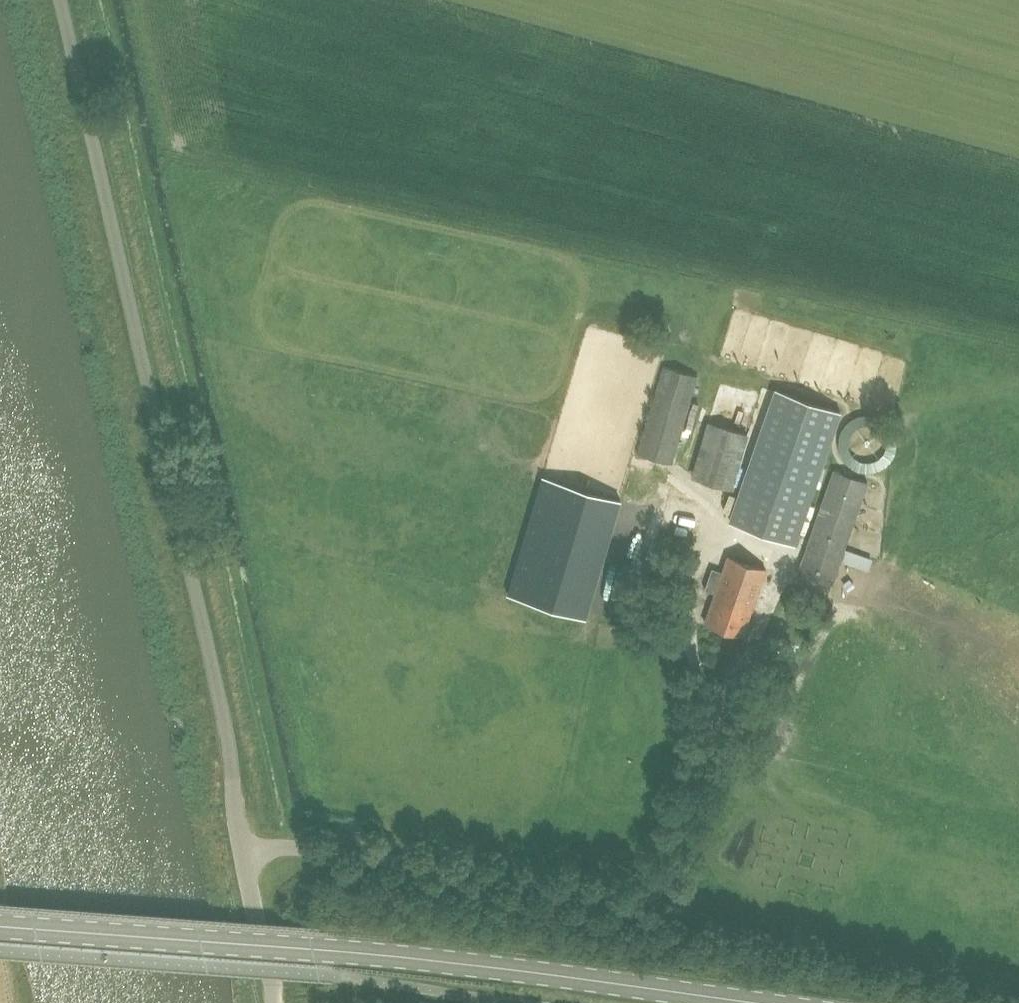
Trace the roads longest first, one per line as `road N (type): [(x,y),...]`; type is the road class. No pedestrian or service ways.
road 1 (unclassified): [(275,1002),(213,668),(60,0)]
road 2 (secondary): [(311,949),(740,1002)]
road 3 (secondary): [(311,949),(0,926)]

